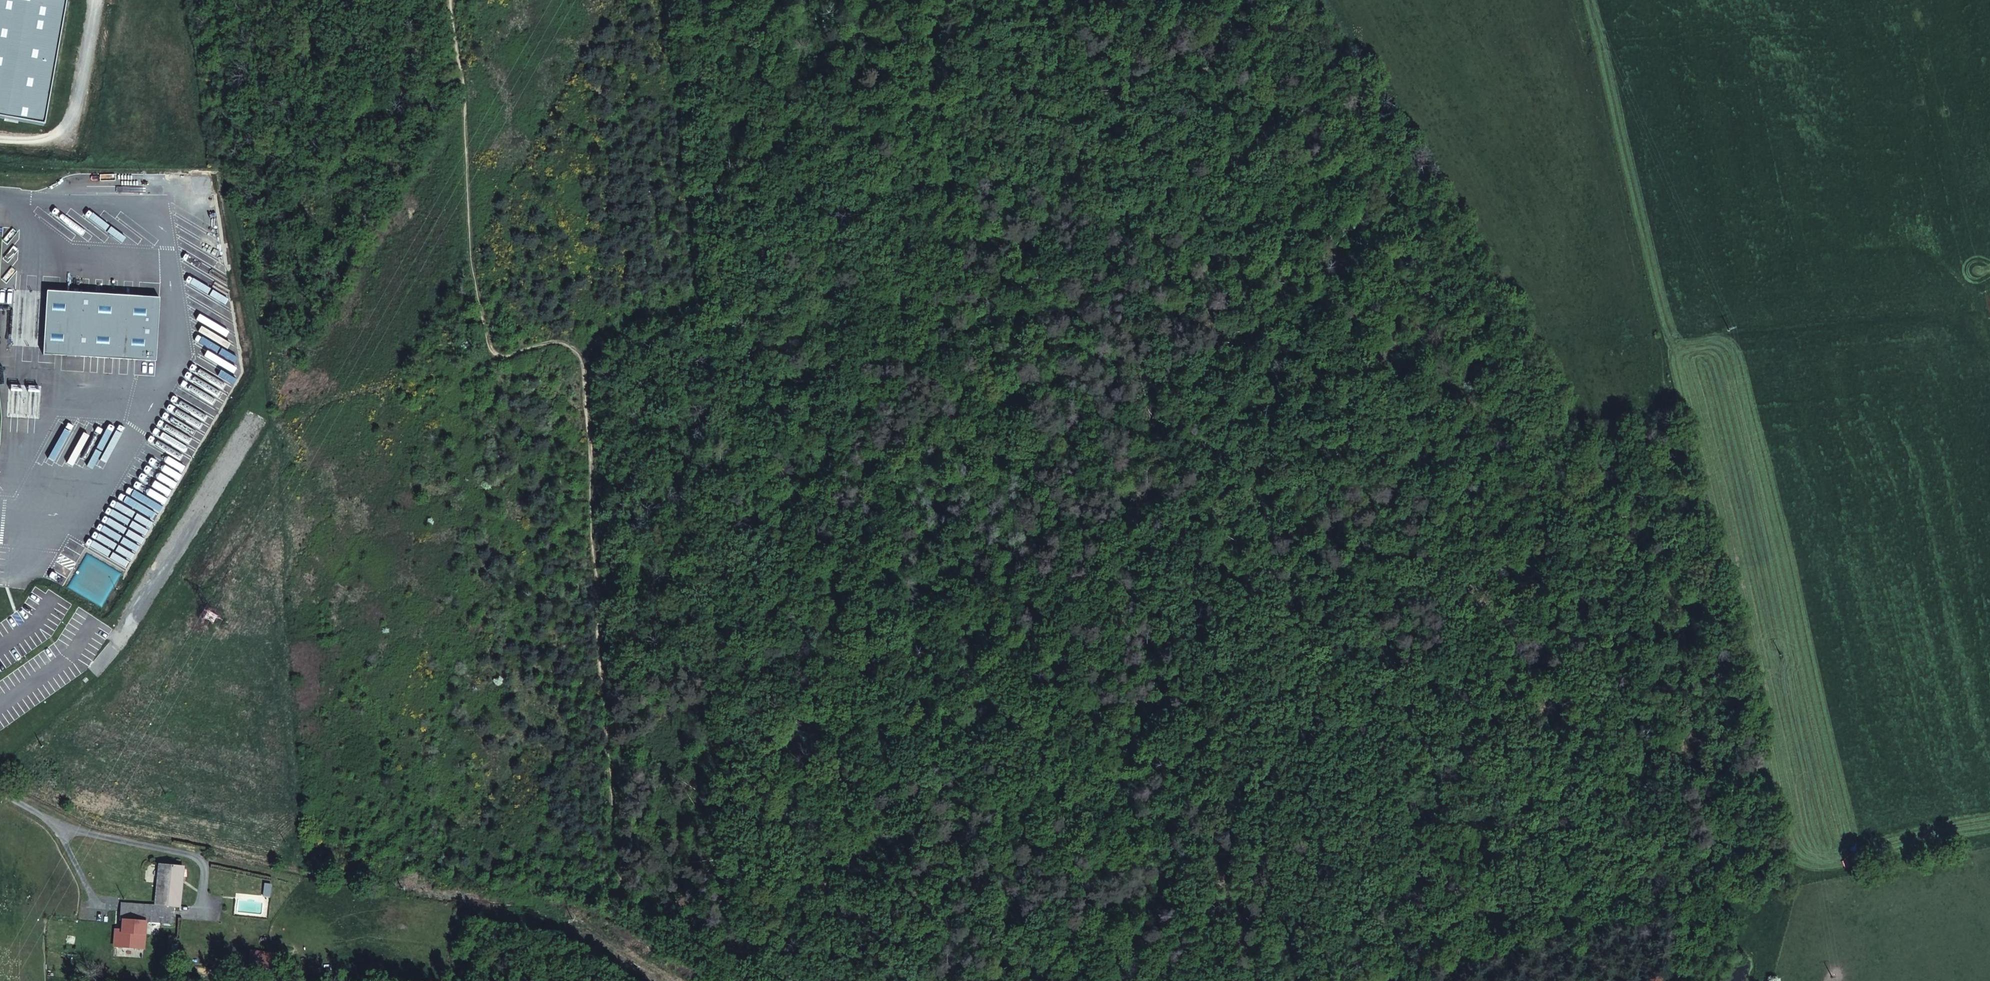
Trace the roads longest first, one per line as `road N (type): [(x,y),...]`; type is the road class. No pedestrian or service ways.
road 1 (track): [(806,980),(608,875)]
road 2 (residential): [(0,795),(62,827),(191,853)]

